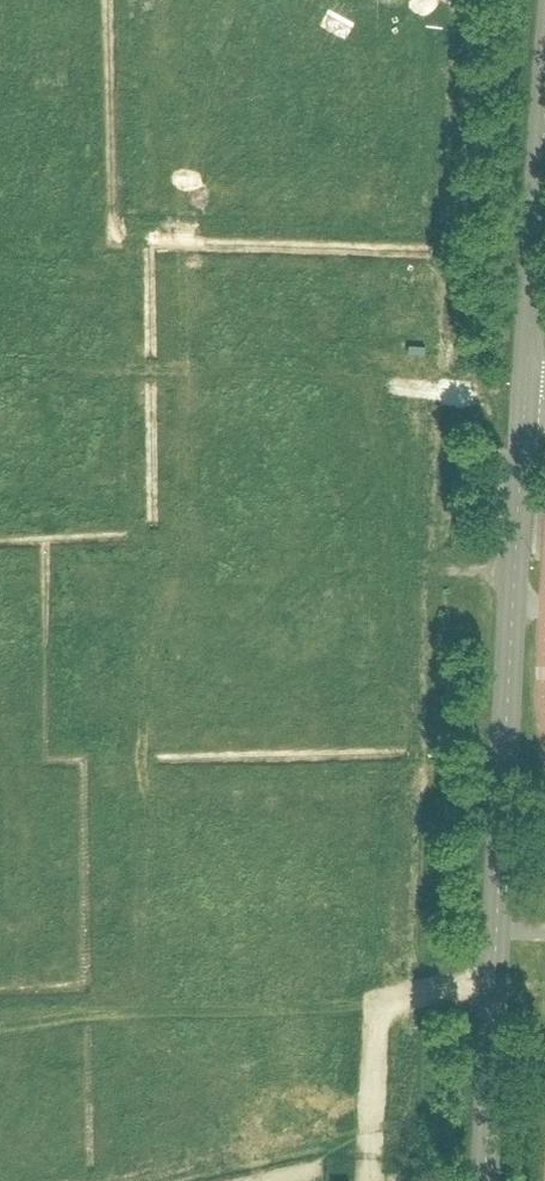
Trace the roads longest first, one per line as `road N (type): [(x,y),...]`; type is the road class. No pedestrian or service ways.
road 1 (secondary): [(483,1180),(527,398)]
road 2 (secondary): [(527,398),(544,137)]

